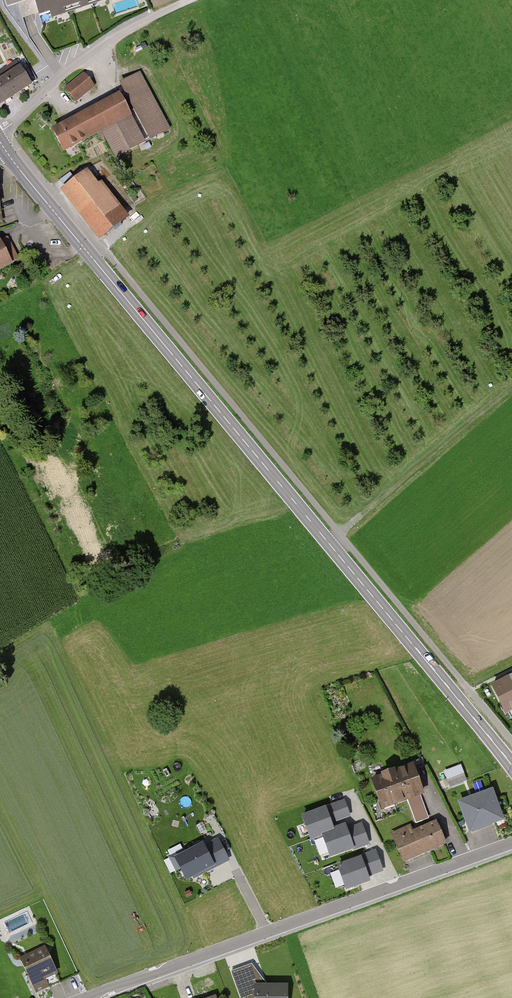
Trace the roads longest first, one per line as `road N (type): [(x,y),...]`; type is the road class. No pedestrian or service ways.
road 1 (secondary): [(511,766),(0,142)]
road 2 (unclassified): [(87,997),(511,843)]
road 3 (residential): [(0,133),(79,59),(135,25)]
road 4 (track): [(449,436),(329,543)]

